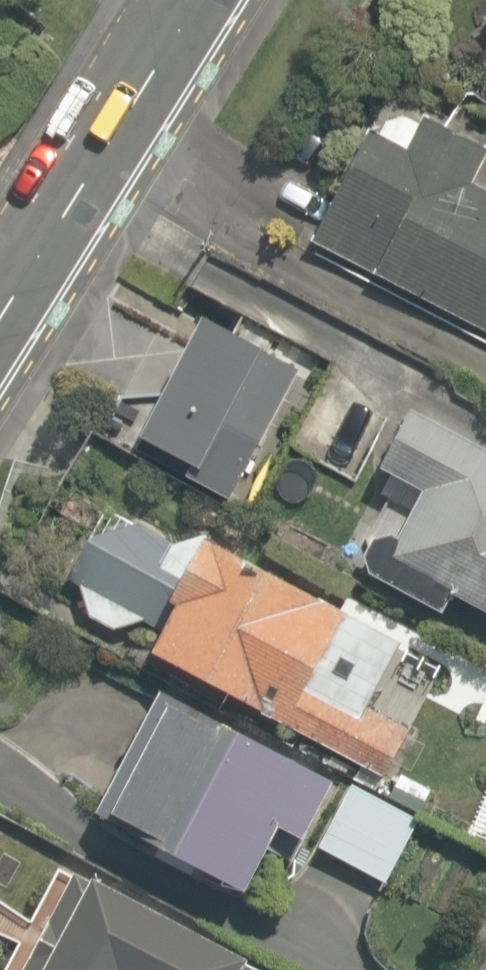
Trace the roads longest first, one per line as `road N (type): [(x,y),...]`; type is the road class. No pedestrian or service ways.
road 1 (secondary): [(0,309),(193,0)]

